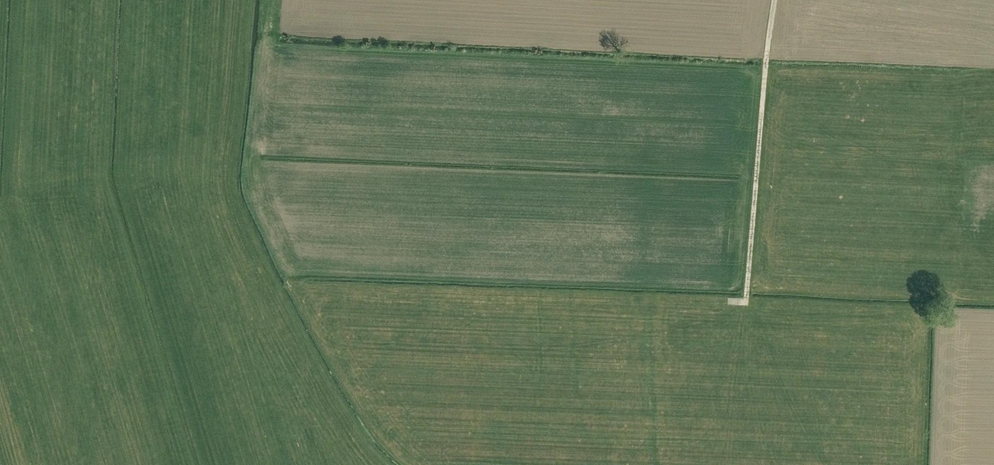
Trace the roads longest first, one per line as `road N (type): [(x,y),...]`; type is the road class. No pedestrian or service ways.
road 1 (track): [(264,0),(248,182),(322,342),(409,464)]
road 2 (track): [(724,299),(747,301),(774,0)]

